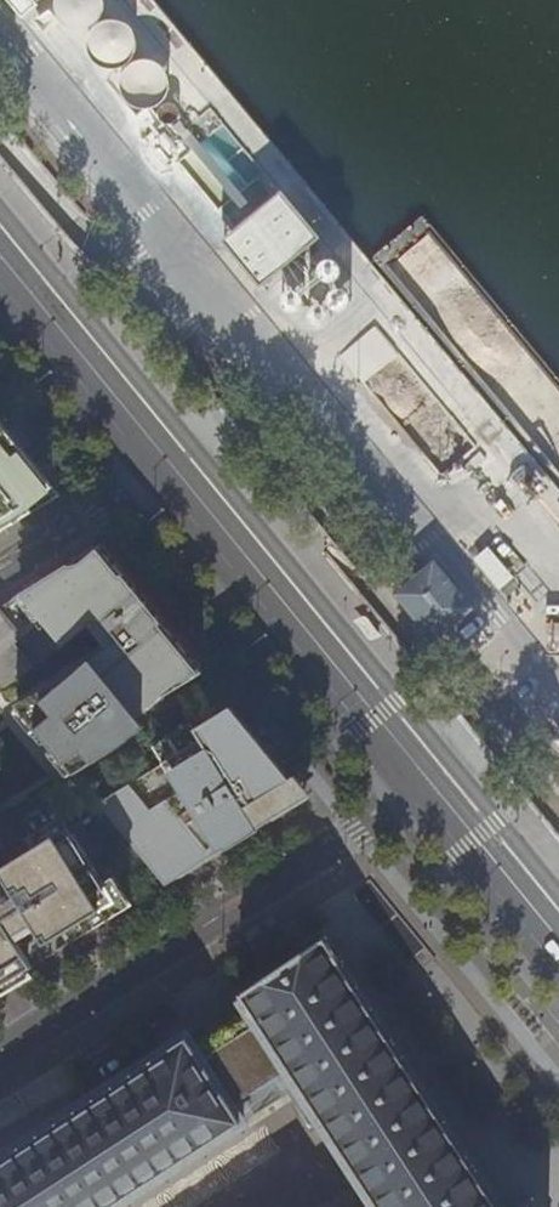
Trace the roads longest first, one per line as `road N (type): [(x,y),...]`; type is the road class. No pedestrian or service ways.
road 1 (residential): [(0,1052),(433,787)]
road 2 (primary): [(433,787),(173,468)]
road 3 (primary): [(173,468),(0,257)]
road 4 (residential): [(173,468),(0,573)]
road 5 (primary): [(558,942),(433,787)]

